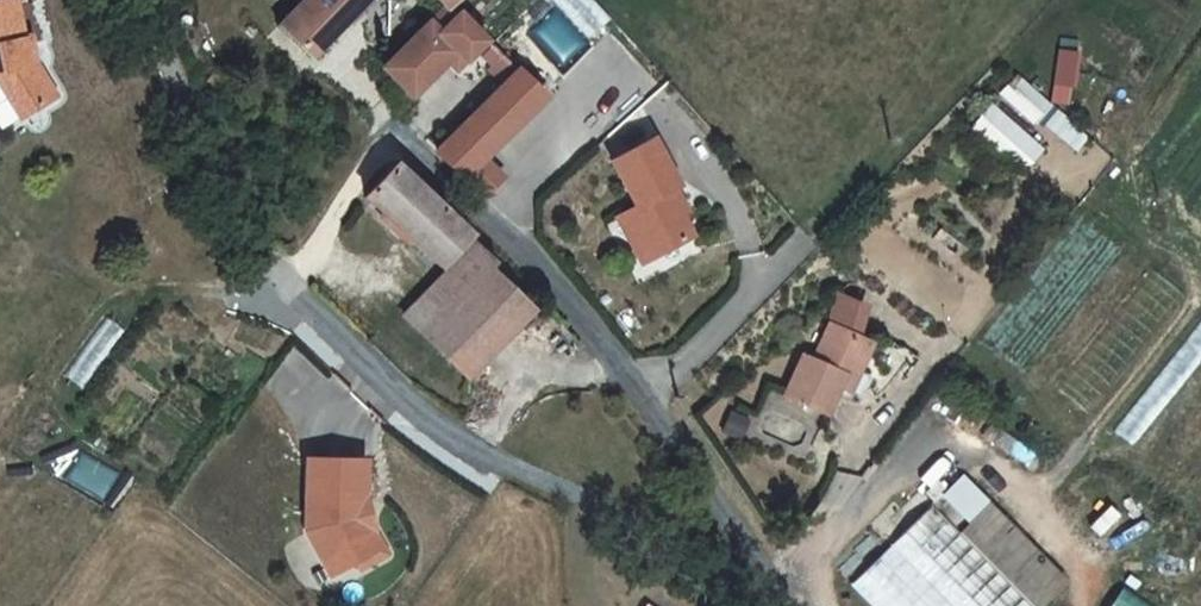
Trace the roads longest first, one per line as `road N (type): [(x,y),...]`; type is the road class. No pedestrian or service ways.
road 1 (residential): [(133,0),(284,287),(411,403),(510,471),(761,592),(774,605)]

